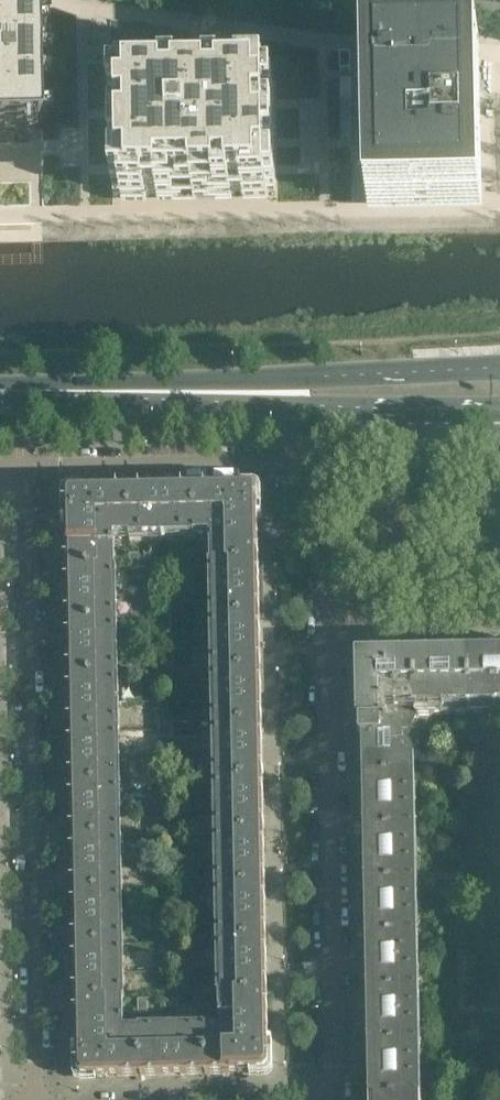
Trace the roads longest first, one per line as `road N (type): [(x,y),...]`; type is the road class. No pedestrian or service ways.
road 1 (residential): [(28,461),(38,1099)]
road 2 (residential): [(28,461),(318,456),(324,635)]
road 3 (residential): [(324,635),(331,1099)]
road 4 (secondary): [(85,391),(499,416)]
road 5 (secondary): [(499,367),(85,391)]
road 6 (residential): [(212,20),(499,52)]
road 7 (residential): [(212,20),(33,0)]
road 8 (residential): [(324,635),(499,633)]

